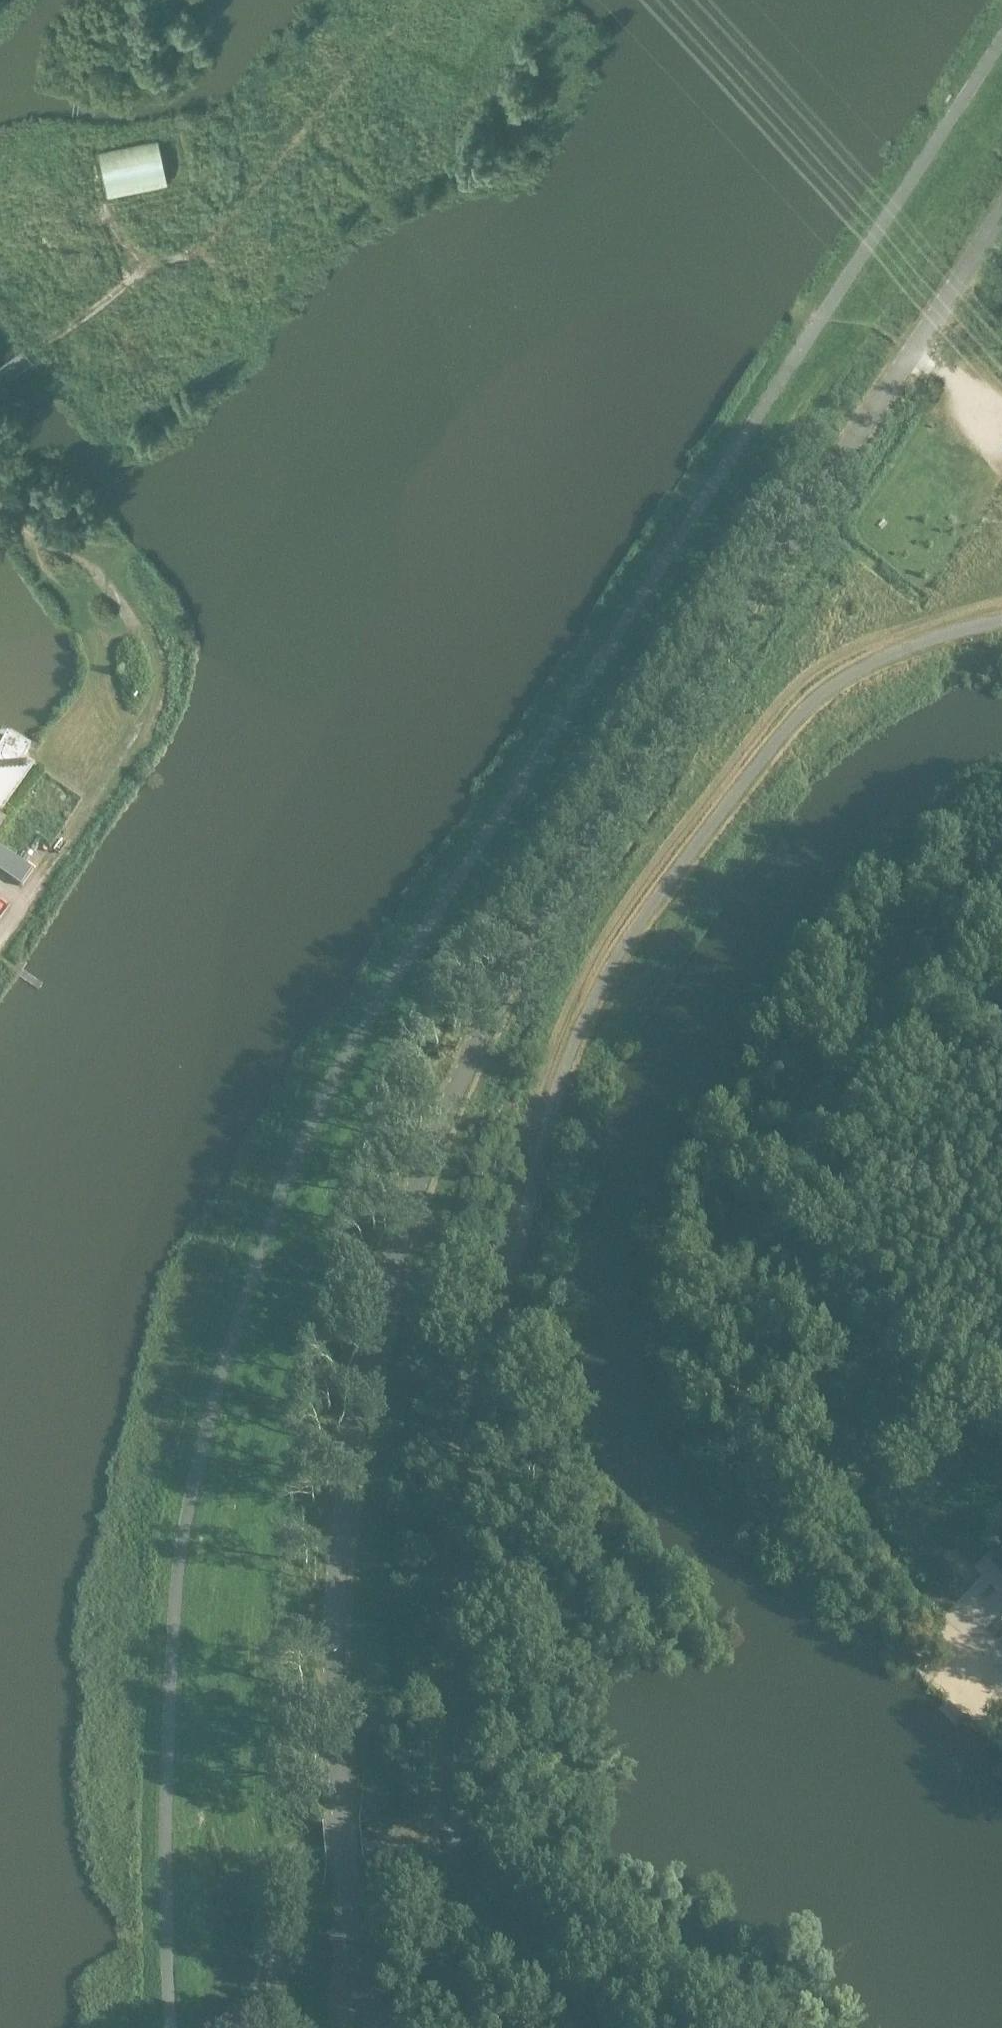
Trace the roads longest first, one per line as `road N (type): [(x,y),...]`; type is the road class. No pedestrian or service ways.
road 1 (tertiary): [(368,2027),(335,1753),(335,1579),(363,1391),(413,1199),(467,1064),(563,888),(1001,218)]

